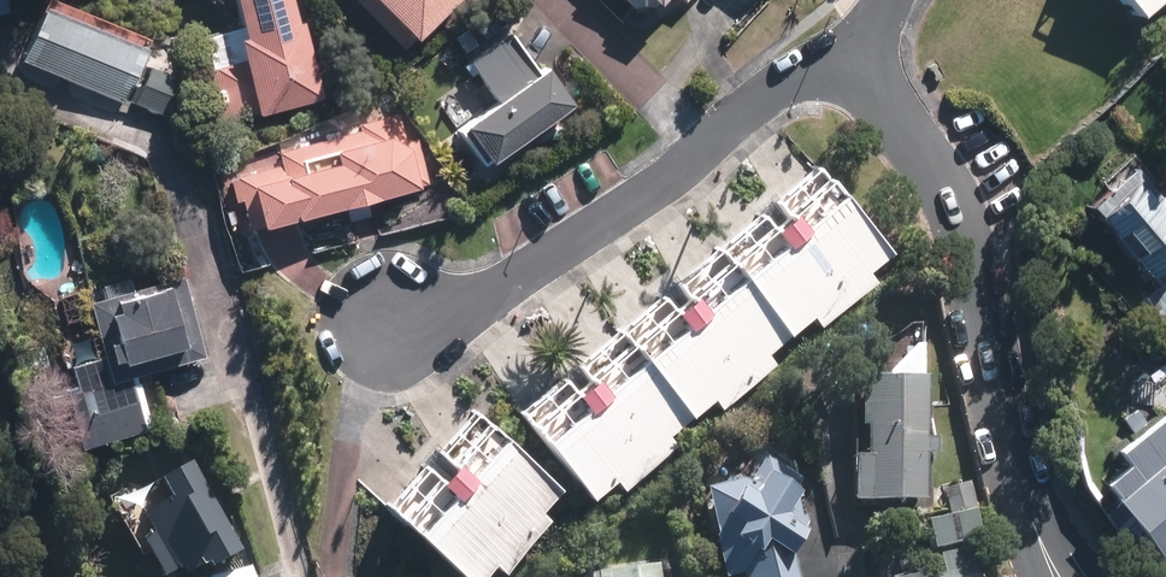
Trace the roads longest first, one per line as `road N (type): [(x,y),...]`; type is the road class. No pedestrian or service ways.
road 1 (residential): [(853,42),(442,321),(382,323)]
road 2 (residential): [(853,42),(957,179),(1030,514)]

